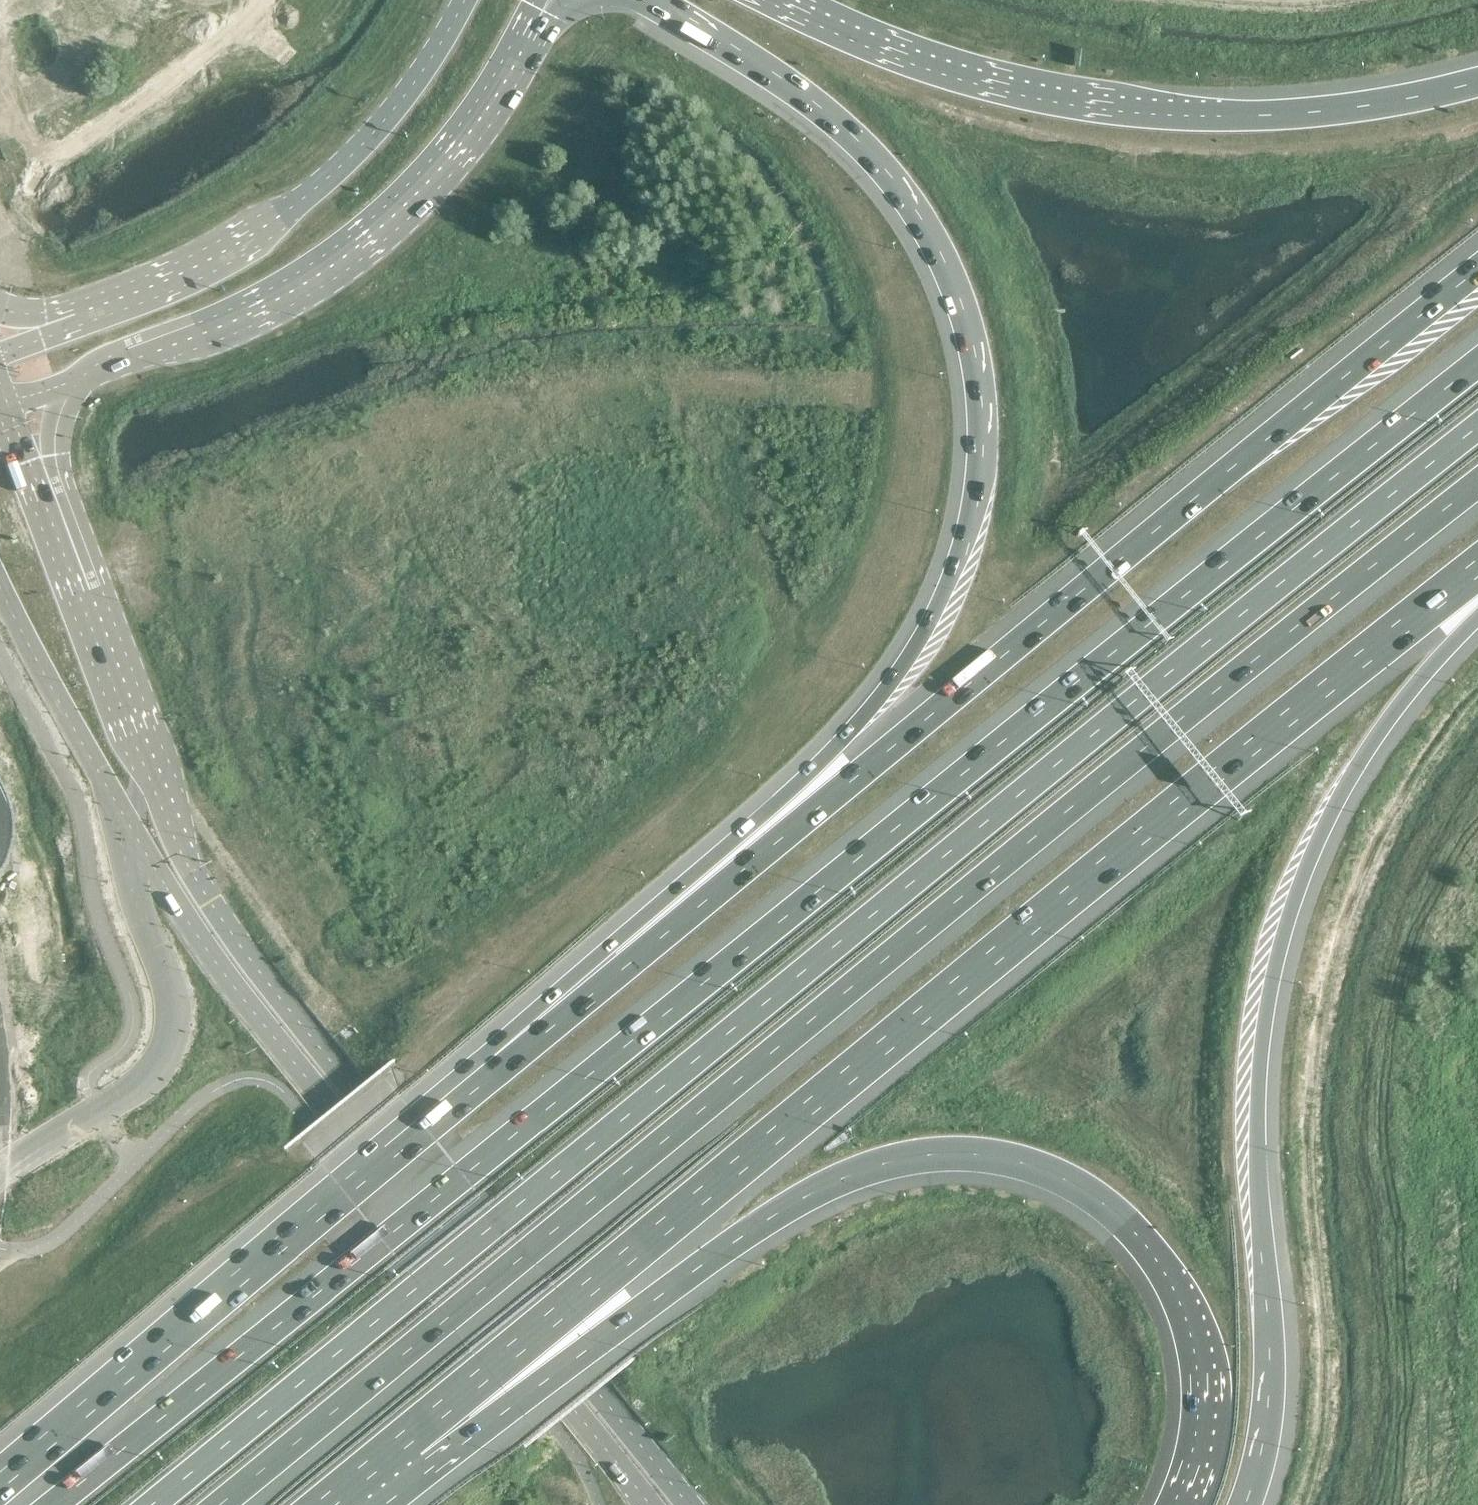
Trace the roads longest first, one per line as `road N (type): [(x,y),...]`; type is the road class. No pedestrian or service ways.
road 1 (motorway): [(1477,366),(51,1504)]
road 2 (motorway): [(1477,425),(154,1504)]
road 3 (motorway): [(222,1504),(1477,483)]
road 4 (motorway): [(669,8),(829,117),(898,186),(930,236),(955,286),(980,386),(982,440),(966,524),(910,650),(844,737),(756,822),(421,1100),(331,1201)]
road 5 (motorway): [(1477,269),(331,1201)]
road 6 (motorway): [(402,1443),(1477,570)]
road 7 (secondary): [(687,1504),(307,1036),(192,878),(40,480)]
road 8 (motorway): [(402,1443),(499,1412),(711,1260),(847,1176),(957,1155),(1039,1168),(1080,1187),(1154,1253),(1174,1286),(1196,1365),(1194,1437),(1173,1504)]
road 9 (secondary): [(0,591),(215,965),(645,1504)]
road 10 (motorway): [(1243,1504),(1266,1398),(1258,1153),(1273,989),(1311,864),(1351,781),(1477,617)]
road 11 (motorway): [(1477,83),(1320,112),(1177,114),(999,85),(779,0)]
road 12 (secondary): [(71,381),(254,311),(378,230),(467,135),(527,40)]
road 13 (secondary): [(465,0),(374,132),(292,207),(195,268),(47,323)]
road 14 (motorway): [(331,1201),(0,1479)]

